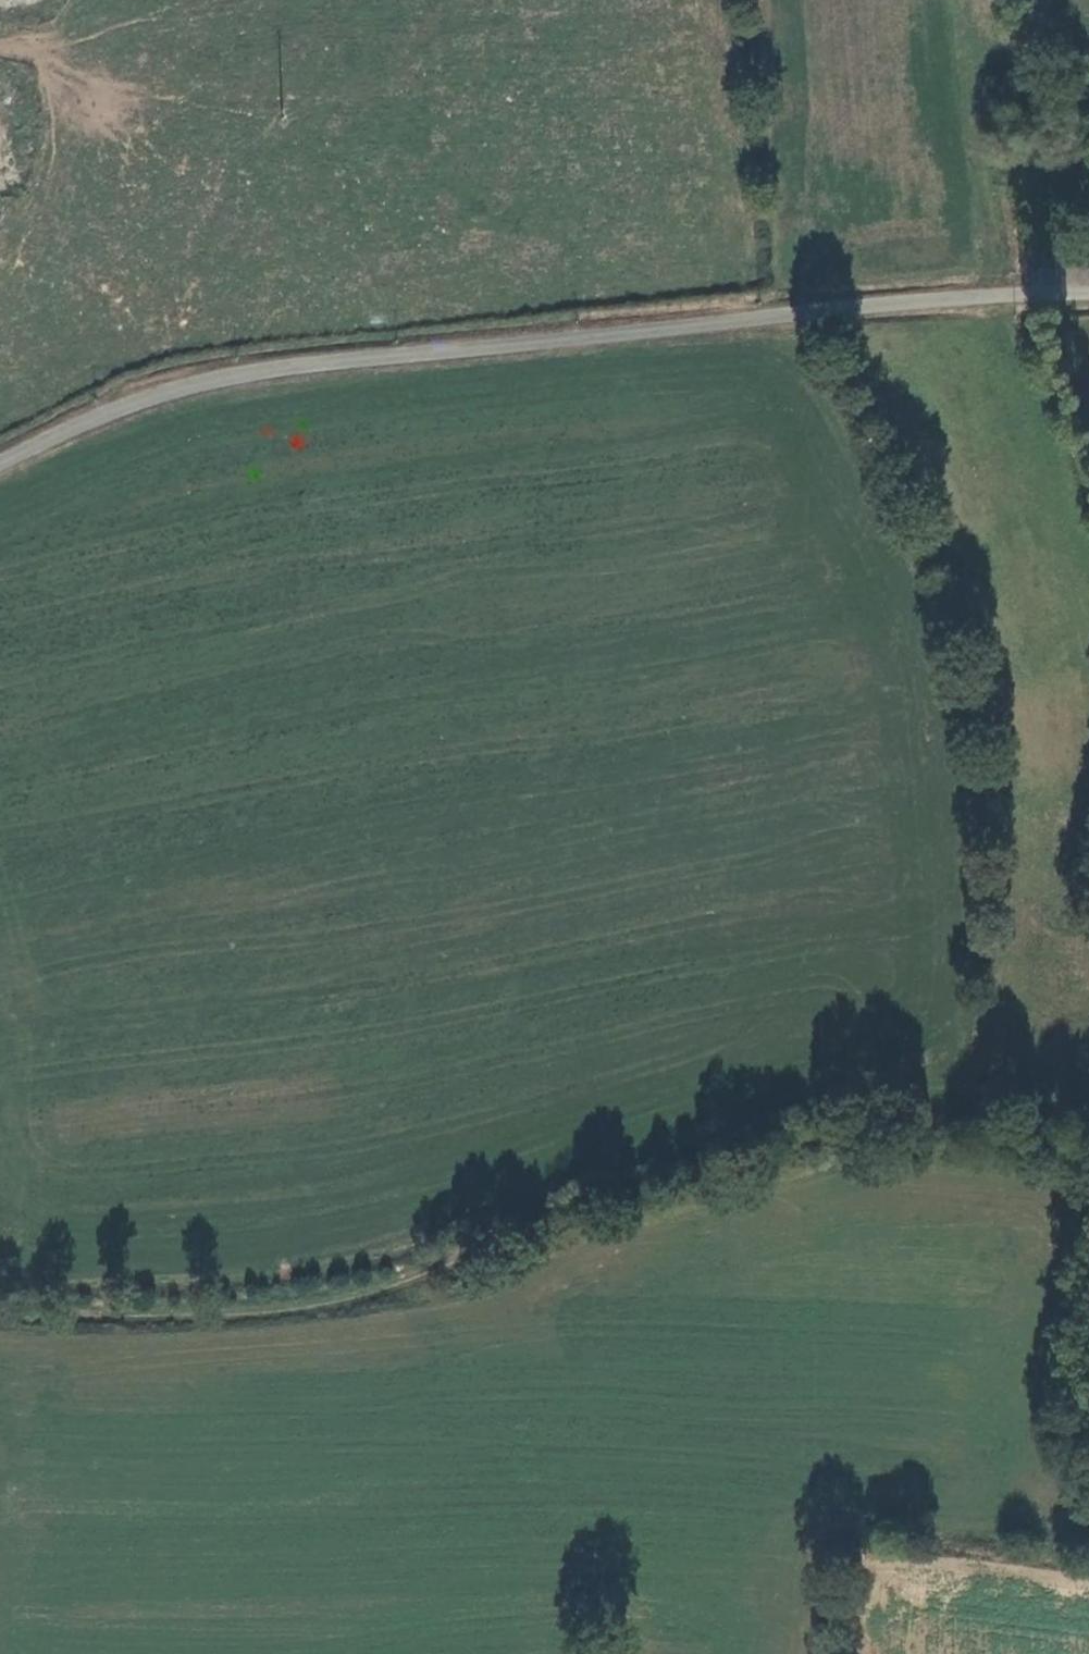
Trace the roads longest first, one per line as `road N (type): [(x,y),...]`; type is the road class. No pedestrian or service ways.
road 1 (unclassified): [(1088,297),(982,293),(767,312),(203,384),(0,460)]

